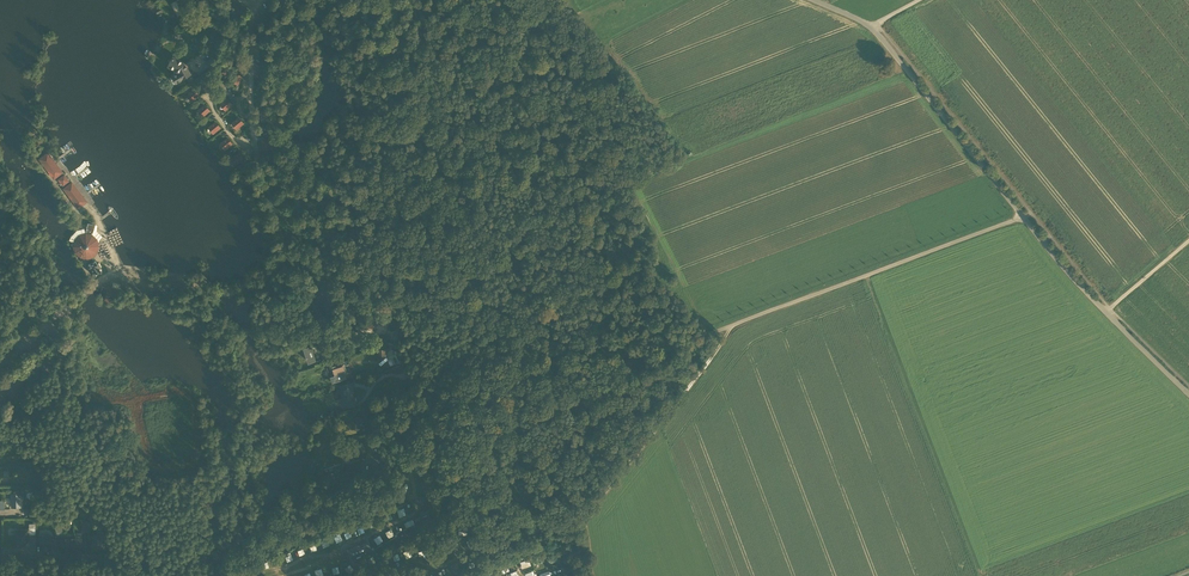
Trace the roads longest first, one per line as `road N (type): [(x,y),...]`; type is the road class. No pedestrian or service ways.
road 1 (unclassified): [(304,257),(368,288),(463,312),(523,357),(594,363),(675,348),(1023,217)]
road 2 (unclassified): [(873,25),(1023,217)]
road 3 (unclassified): [(1023,217),(1077,284),(1188,395)]
road 4 (track): [(523,357),(427,406),(402,449)]
road 5 (unclassified): [(121,556),(0,556)]

